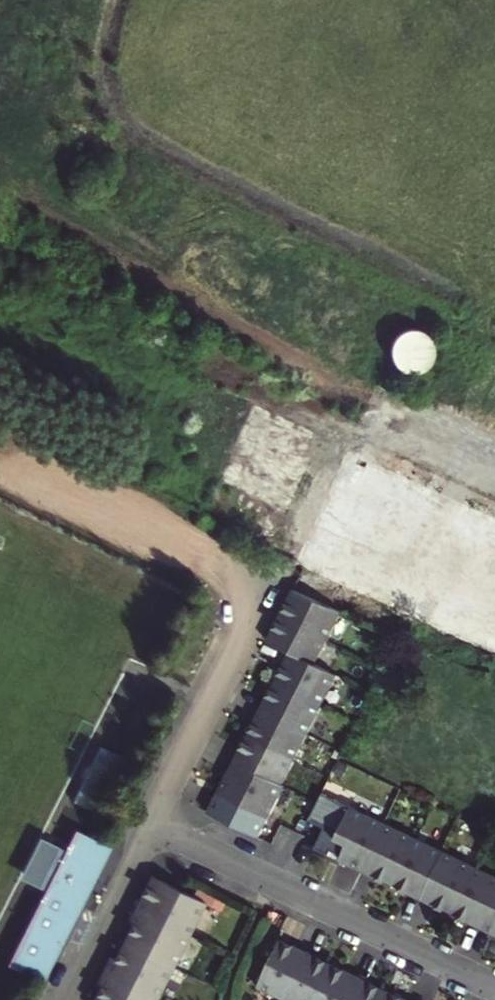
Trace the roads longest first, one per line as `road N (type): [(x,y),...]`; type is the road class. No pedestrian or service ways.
road 1 (residential): [(150,823),(357,398)]
road 2 (unclassified): [(0,188),(357,398)]
road 3 (residential): [(150,823),(494,988)]
road 4 (track): [(252,614),(218,558),(0,449)]
road 5 (residential): [(64,999),(150,823)]
road 6 (unclassified): [(357,398),(494,460)]

